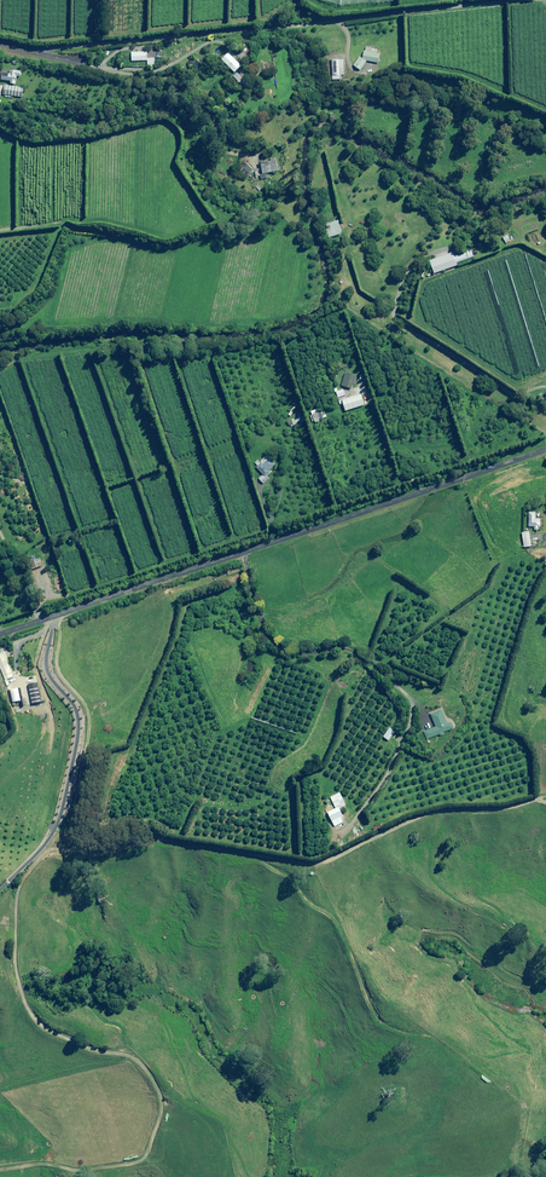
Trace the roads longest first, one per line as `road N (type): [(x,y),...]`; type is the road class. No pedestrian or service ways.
road 1 (track): [(246,550),(274,632),(298,646),(361,648),(419,701),(412,737),(340,850),(311,858),(172,837),(96,840),(48,853),(23,871)]
road 2 (unclassified): [(545,448),(0,634)]
road 3 (track): [(0,1168),(145,1159),(167,1124),(165,1077),(137,1050),(69,1030),(31,1002),(17,955),(23,871)]
road 4 (unclassified): [(0,41),(181,79),(198,90),(233,153),(261,152)]

